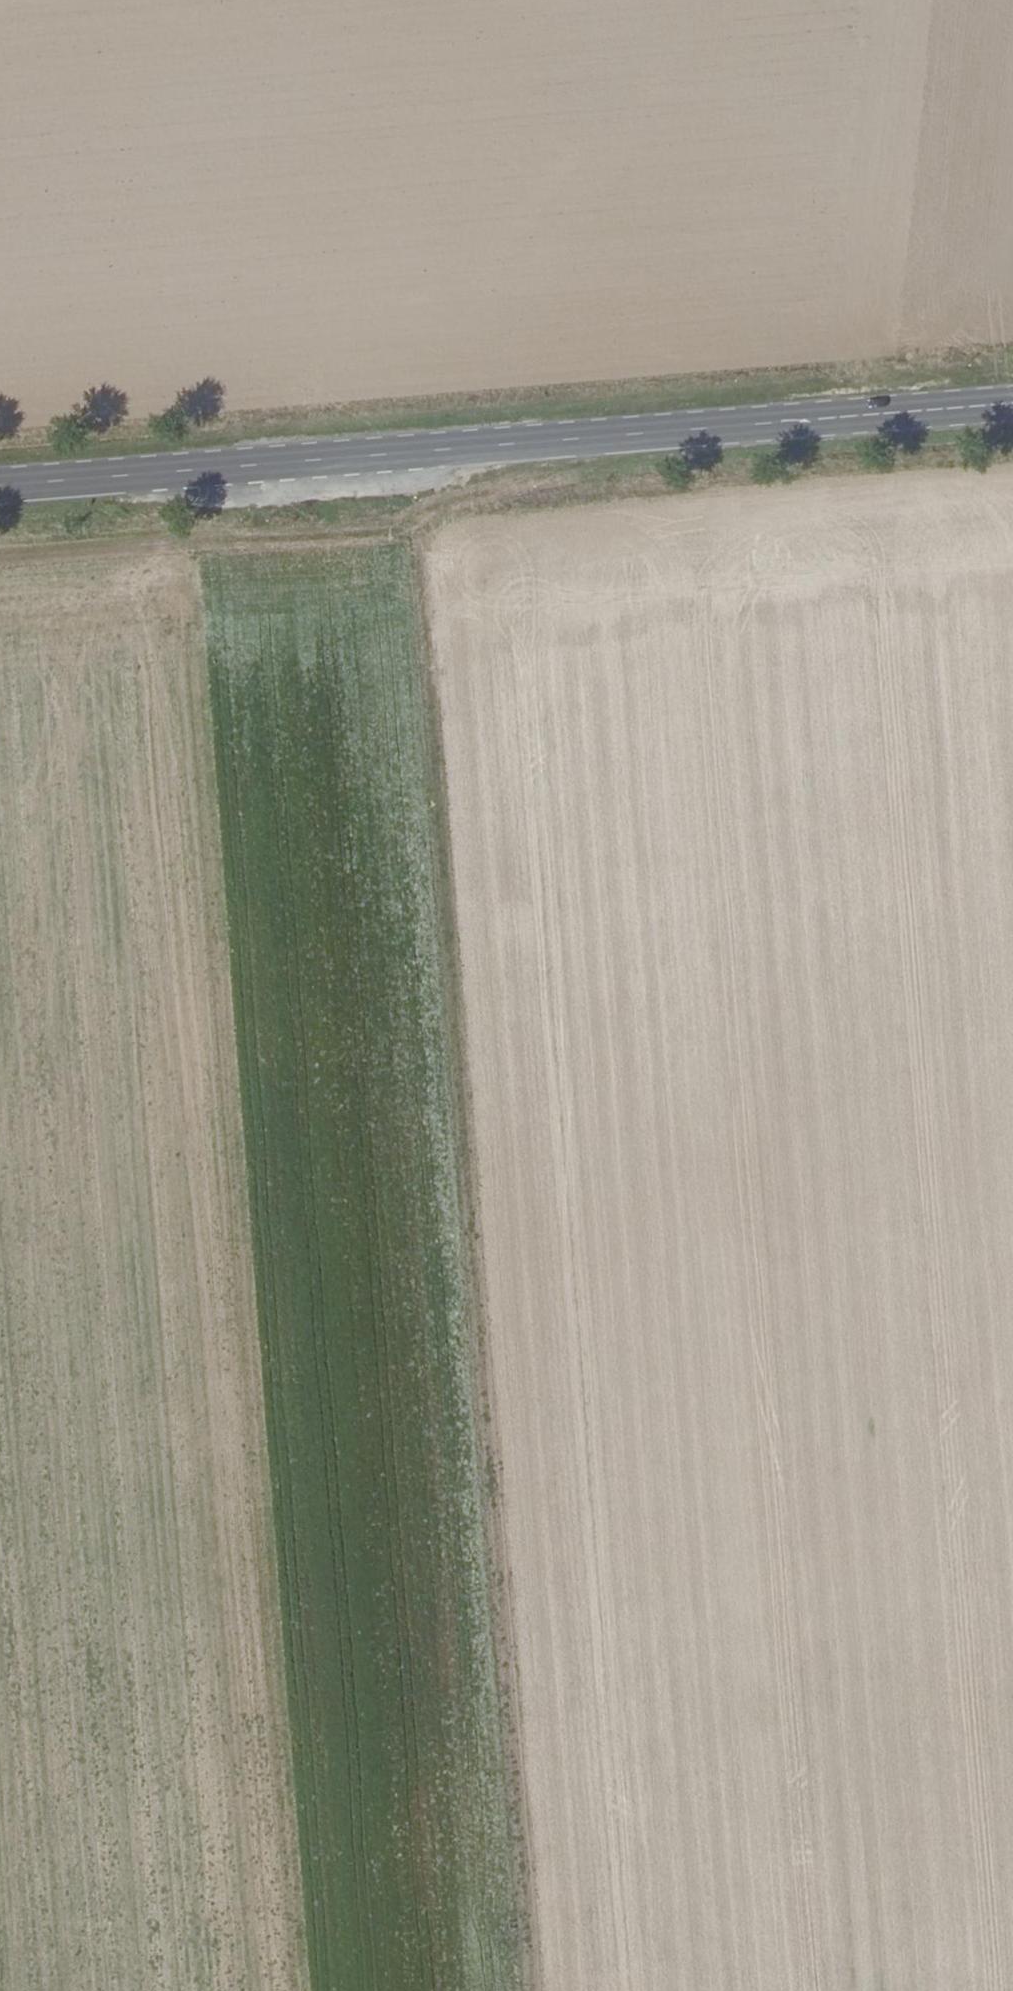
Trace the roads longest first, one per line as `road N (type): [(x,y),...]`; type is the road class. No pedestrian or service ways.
road 1 (primary): [(0,482),(1012,401)]

